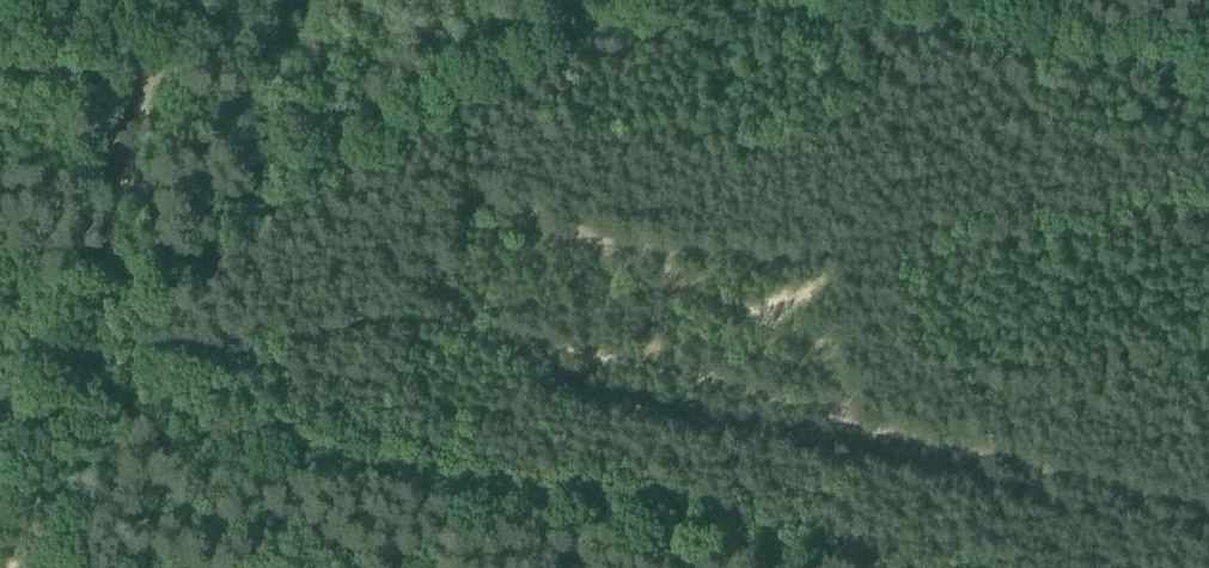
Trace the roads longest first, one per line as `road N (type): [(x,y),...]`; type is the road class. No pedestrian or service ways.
road 1 (track): [(19,567),(177,0)]

